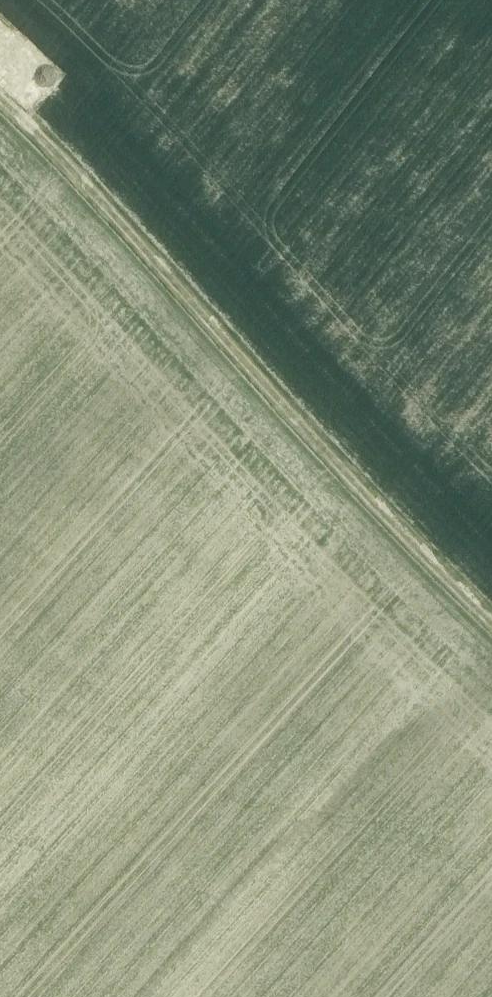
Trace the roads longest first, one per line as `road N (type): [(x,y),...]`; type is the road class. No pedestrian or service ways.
road 1 (track): [(491,627),(0,104)]

